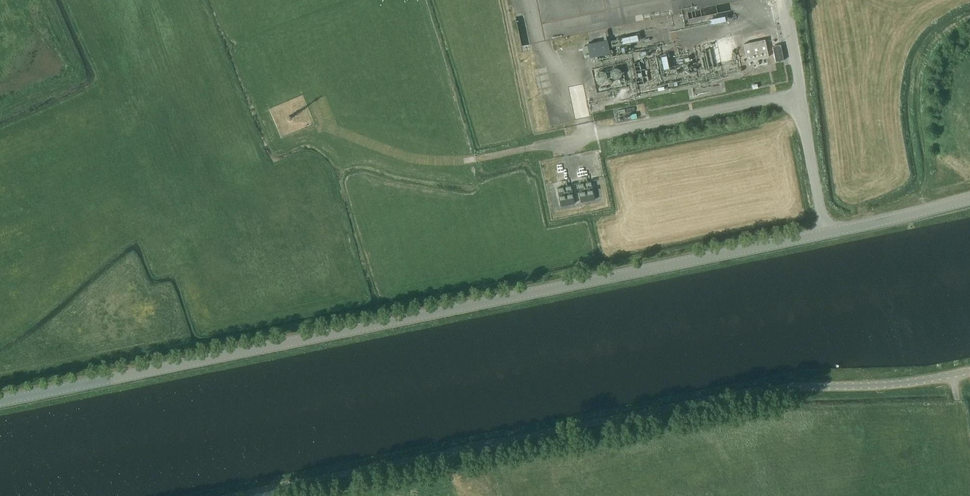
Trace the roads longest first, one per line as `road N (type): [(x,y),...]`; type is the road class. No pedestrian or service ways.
road 1 (tertiary): [(0,398),(867,226),(969,199)]
road 2 (unclassified): [(231,495),(750,391),(908,382),(969,371)]

